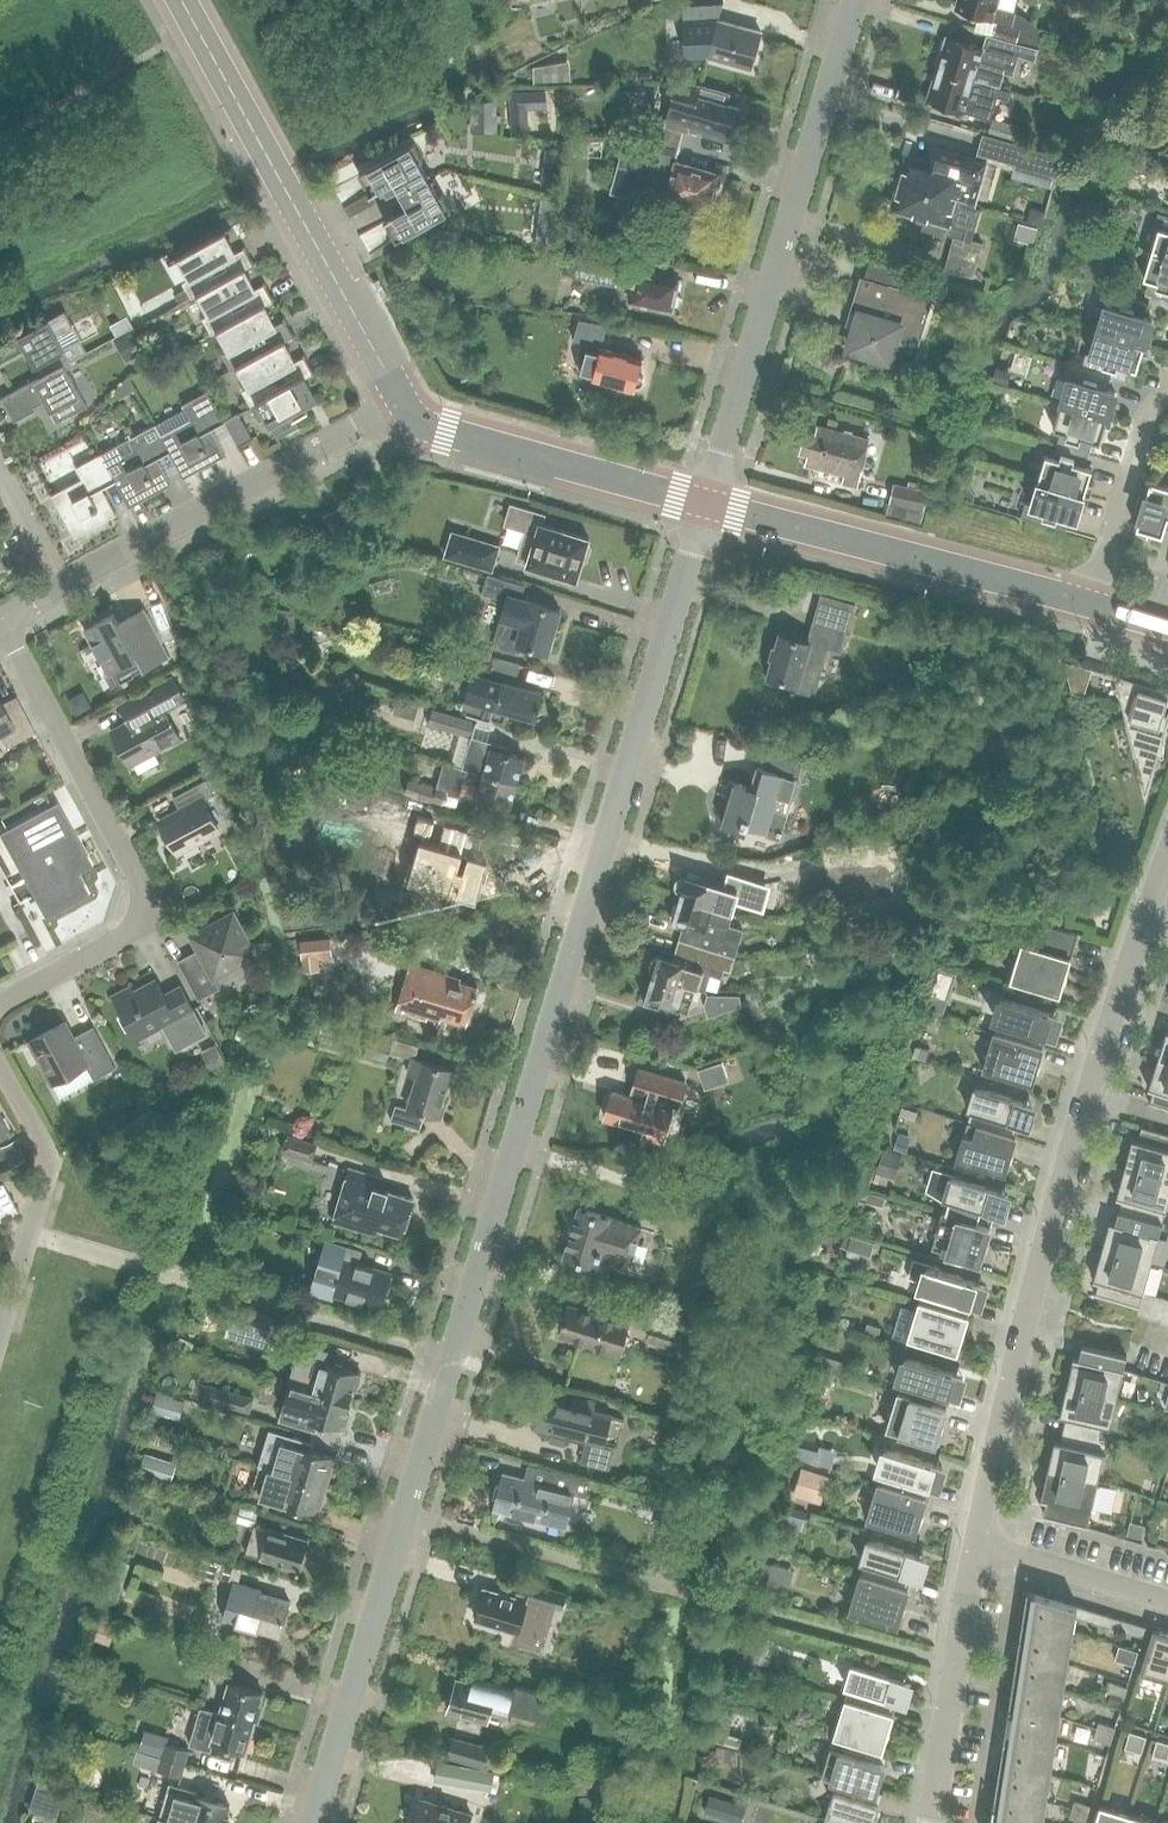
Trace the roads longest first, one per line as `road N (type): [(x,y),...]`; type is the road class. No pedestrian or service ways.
road 1 (residential): [(312,1822),(706,503)]
road 2 (residential): [(975,1548),(1089,1096),(1167,856)]
road 3 (residential): [(706,503),(858,0)]
road 4 (residential): [(0,1016),(127,942),(140,913),(138,876),(0,628)]
road 5 (tertiary): [(406,407),(181,0)]
road 6 (tertiary): [(1089,605),(706,503)]
road 7 (residential): [(61,596),(406,407)]
road 8 (tertiary): [(706,503),(436,429),(406,407)]
road 9 (residential): [(0,1340),(47,1174),(0,1067)]
road 10 (residential): [(932,1822),(975,1548)]
road 11 (residential): [(1089,605),(1138,434),(1167,395)]
road 12 (residential): [(1167,1603),(975,1548)]
road 13 (residential): [(61,596),(0,476)]

